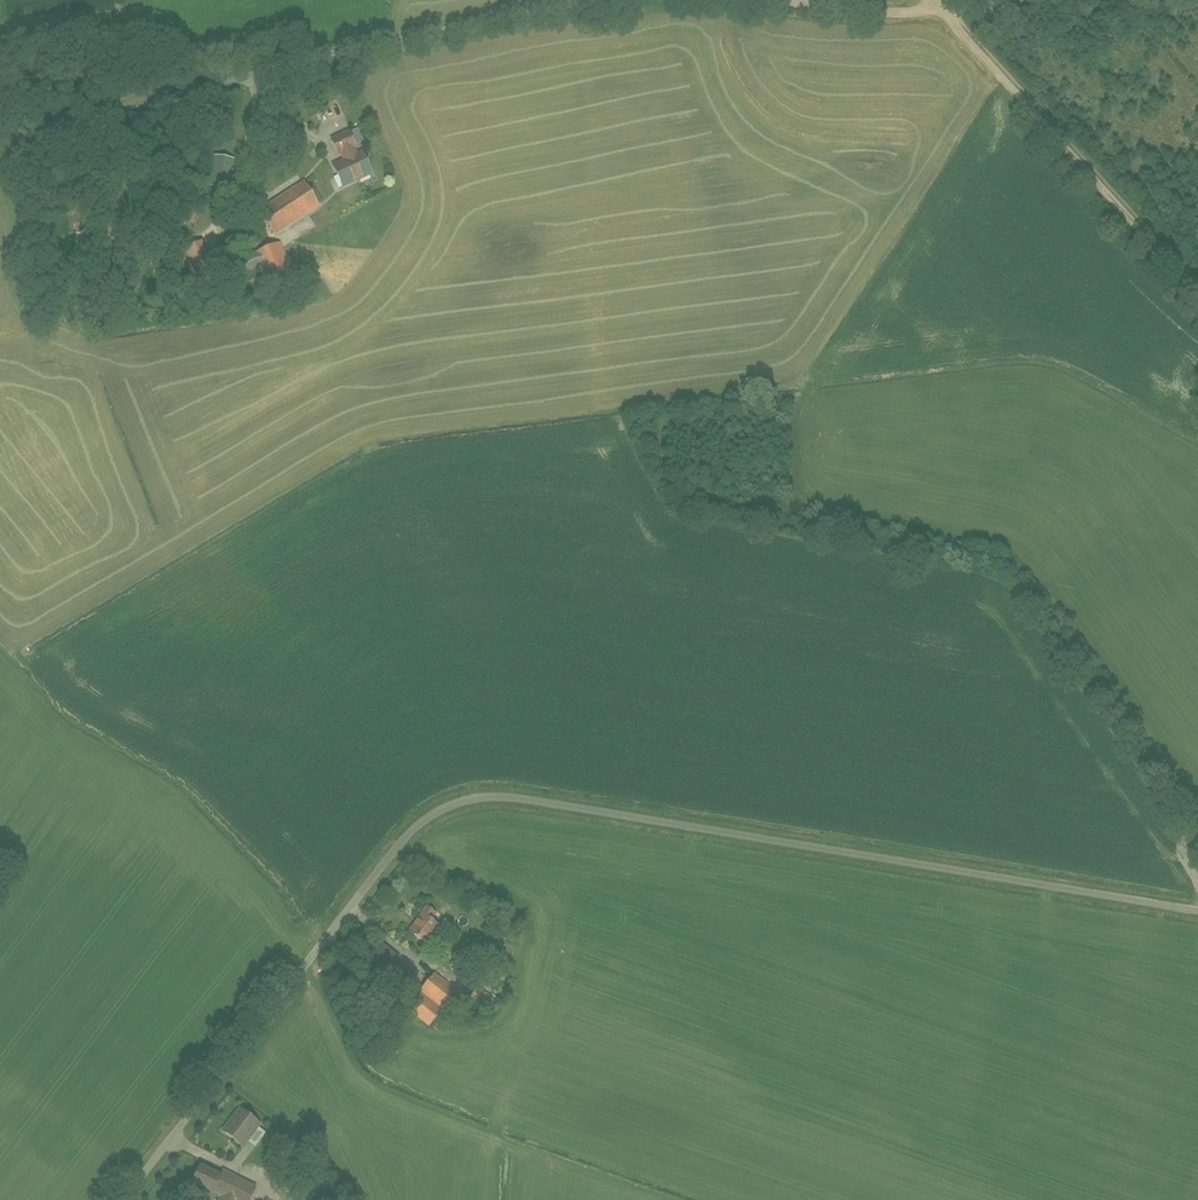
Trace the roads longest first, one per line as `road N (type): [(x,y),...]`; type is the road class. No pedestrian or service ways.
road 1 (unclassified): [(123,1199),(395,849),(461,801),(511,798),(1197,910)]
road 2 (track): [(1197,294),(936,0)]
road 3 (track): [(593,0),(284,69)]
road 4 (unclassified): [(0,157),(154,100),(284,69)]
road 5 (track): [(950,10),(751,0)]

